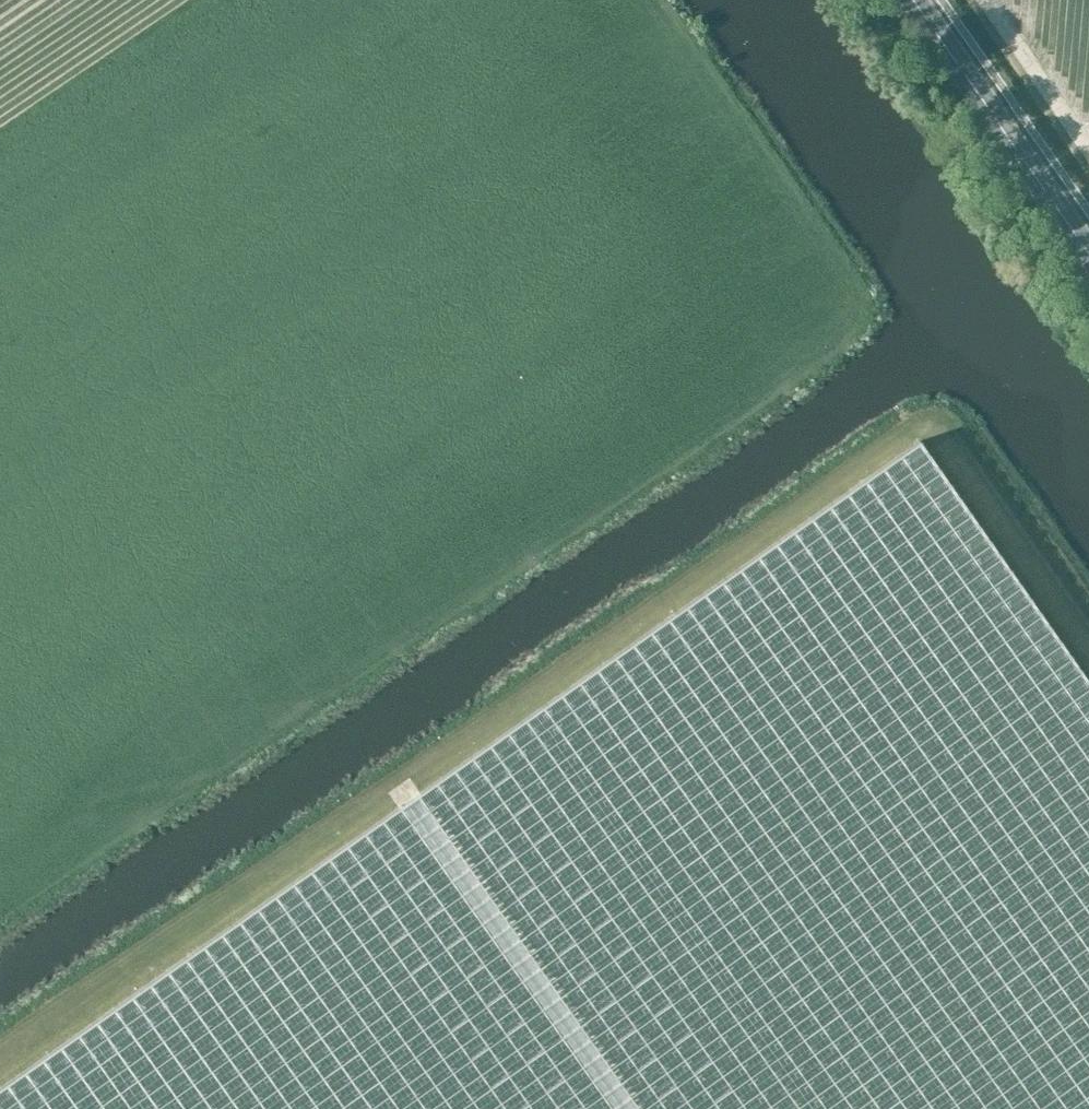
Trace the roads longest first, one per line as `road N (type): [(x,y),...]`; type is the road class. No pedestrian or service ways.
road 1 (primary): [(1088,250),(915,0)]

